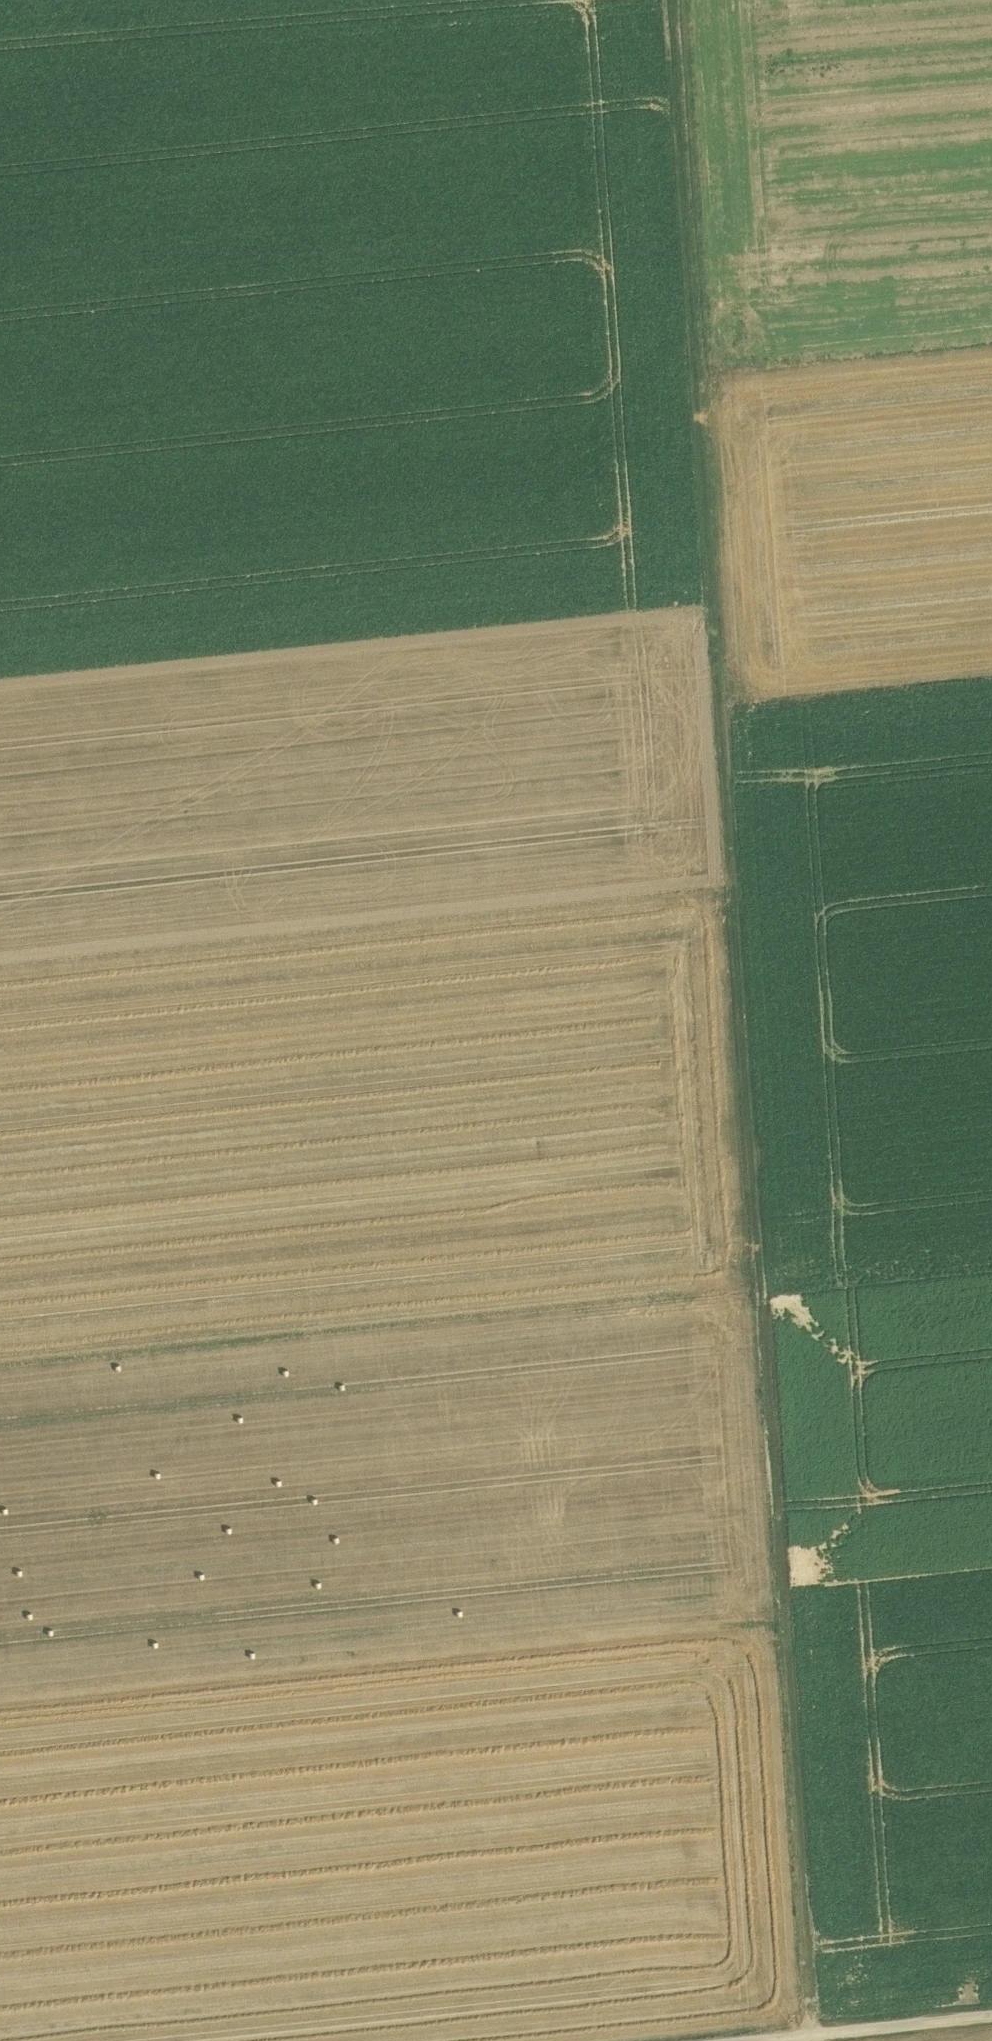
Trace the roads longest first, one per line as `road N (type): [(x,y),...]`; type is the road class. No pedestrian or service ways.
road 1 (track): [(808,2036),(672,0)]
road 2 (track): [(991,2016),(808,2036)]

